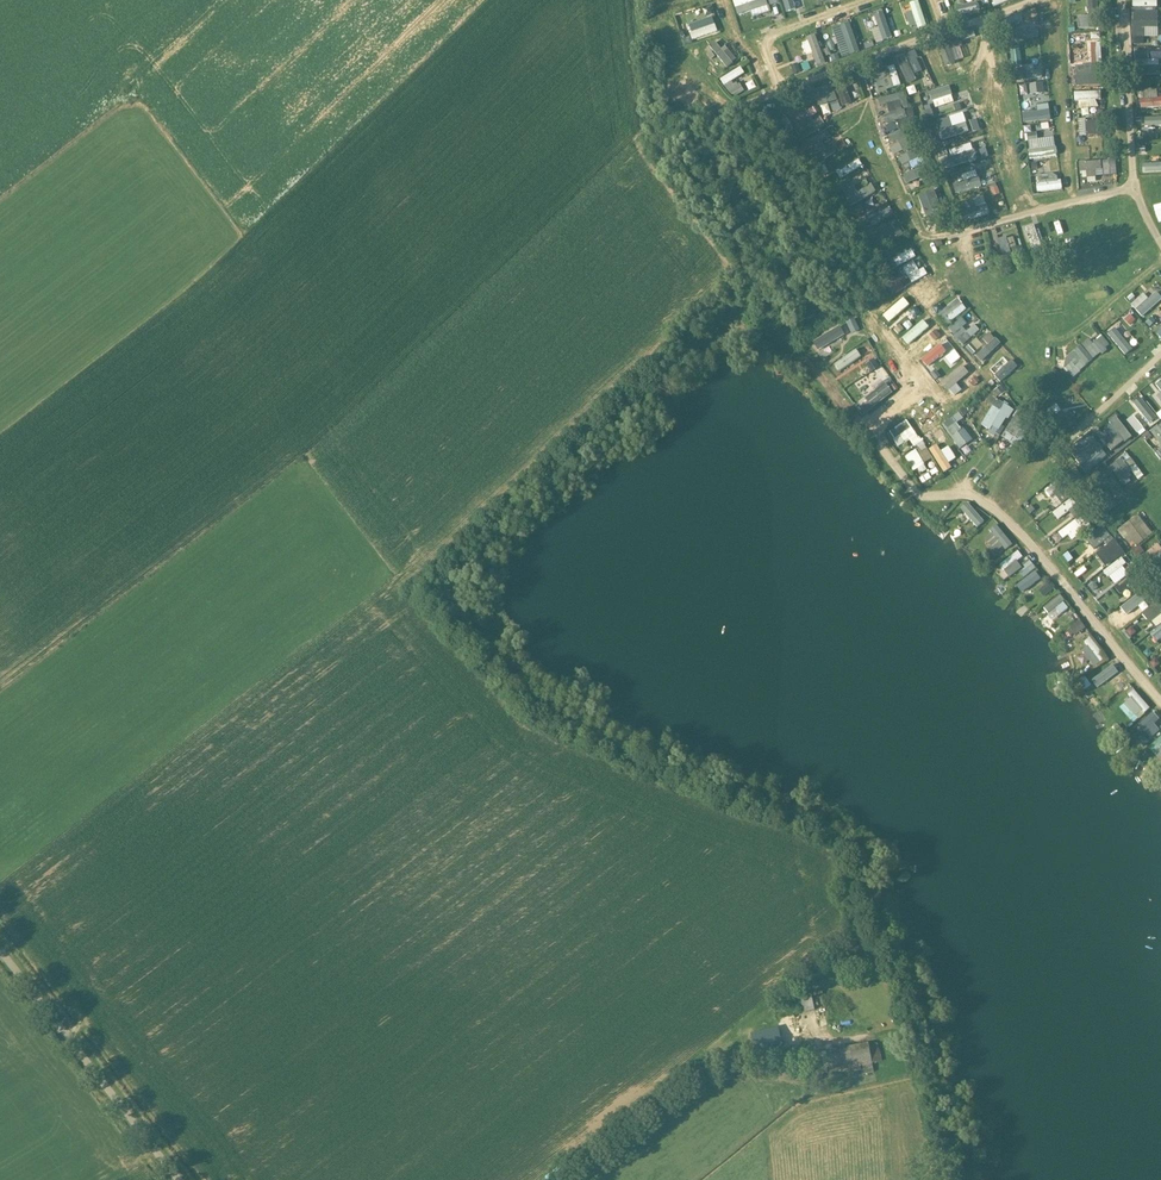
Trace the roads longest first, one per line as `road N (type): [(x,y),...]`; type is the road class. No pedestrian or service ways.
road 1 (unclassified): [(177,1179),(0,951)]

